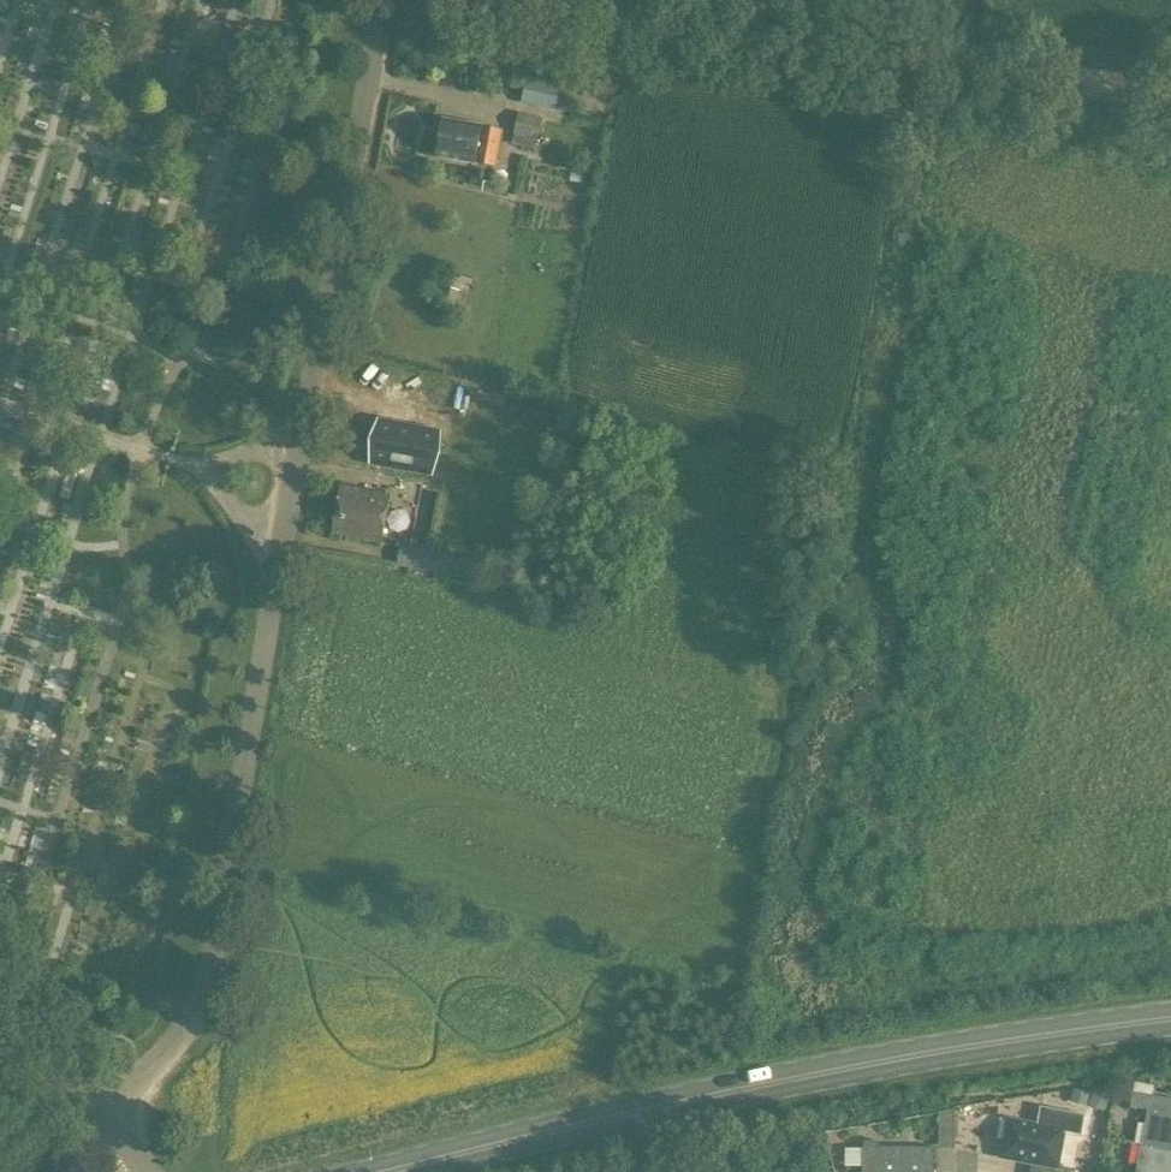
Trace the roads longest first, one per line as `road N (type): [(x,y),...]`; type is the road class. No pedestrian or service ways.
road 1 (unclassified): [(97,1104),(166,1047),(193,988),(372,0)]
road 2 (primary): [(396,1171),(796,1079),(1170,1019)]
road 3 (track): [(1109,78),(770,38),(588,0)]
road 4 (unclassified): [(97,1104),(0,988)]

